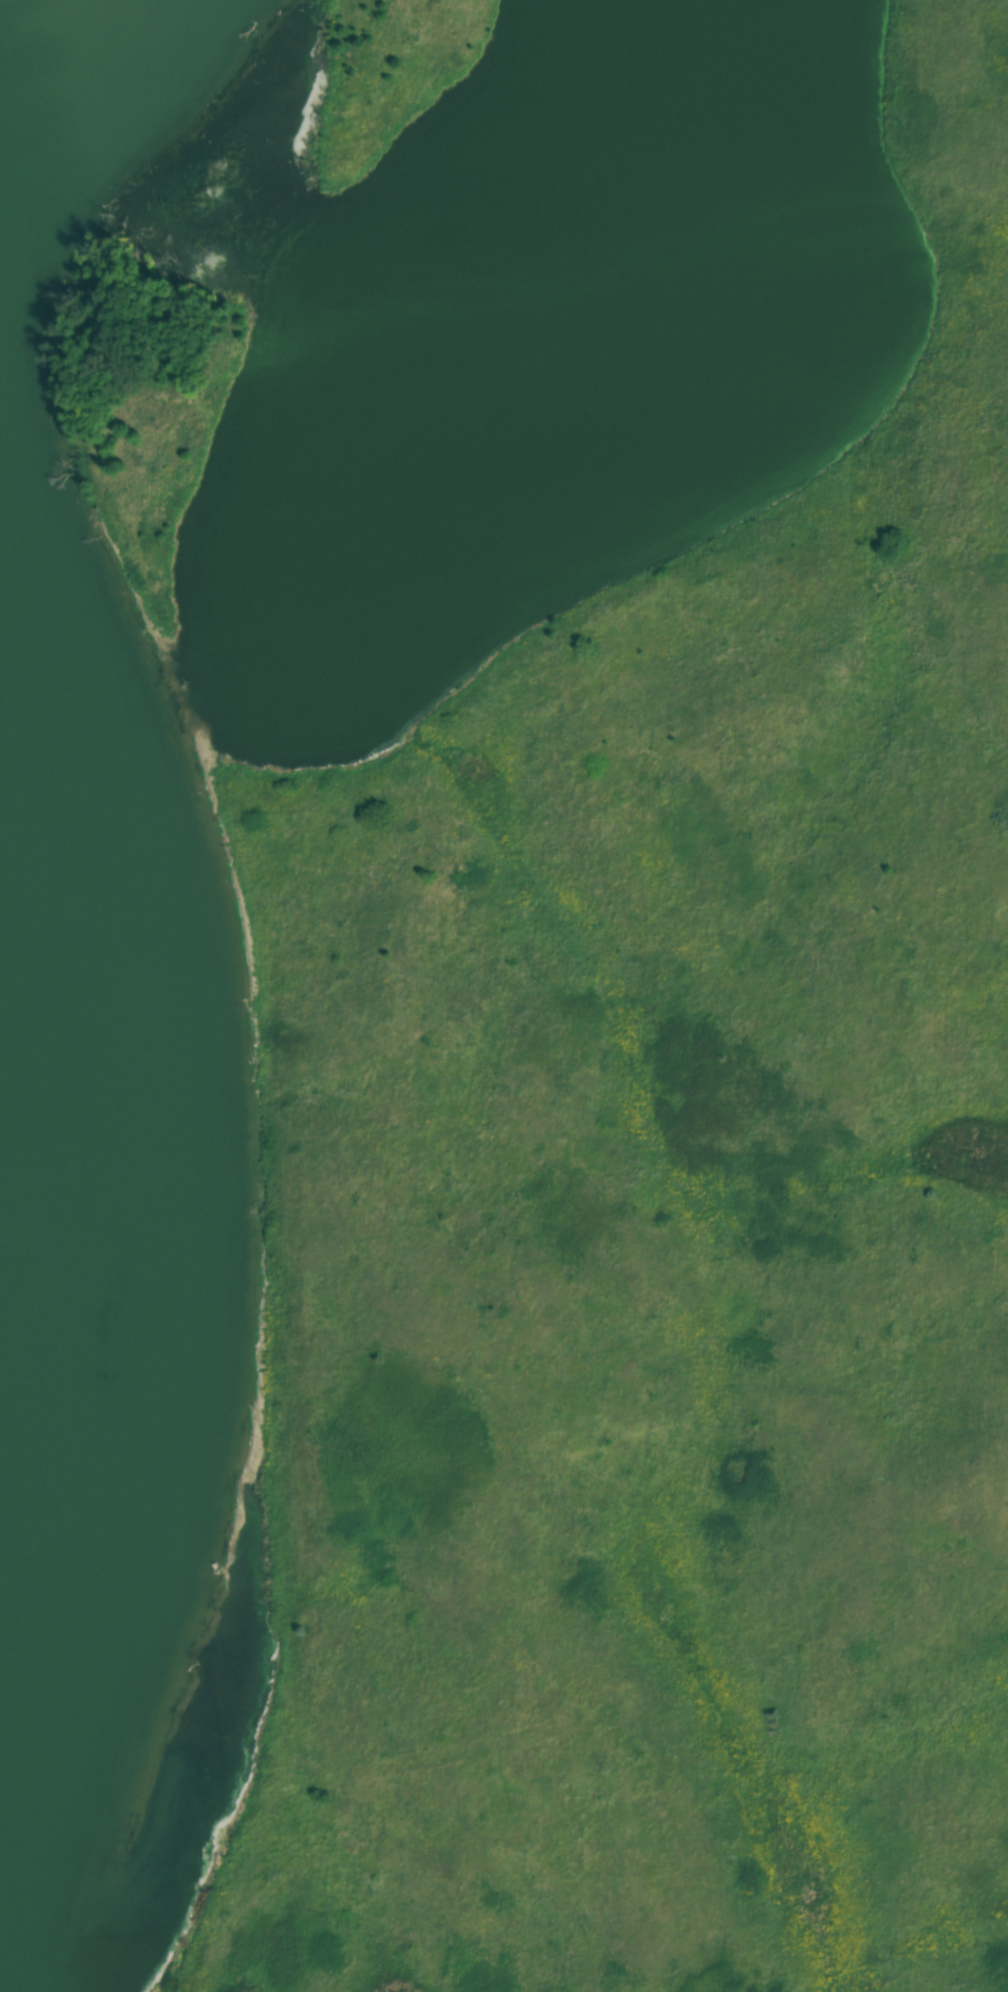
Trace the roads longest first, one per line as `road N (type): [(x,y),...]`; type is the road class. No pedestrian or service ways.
road 1 (residential): [(176,1991),(236,1791),(244,1729),(269,1696),(324,1661),(338,1641),(328,1427),(360,1382),(375,1276),(338,1193),(330,1153),(334,1015),(283,924),(254,798),(171,698),(153,661),(158,613),(143,519),(151,461),(192,429),(229,368),(263,236),(282,204),(334,157),(417,0)]

